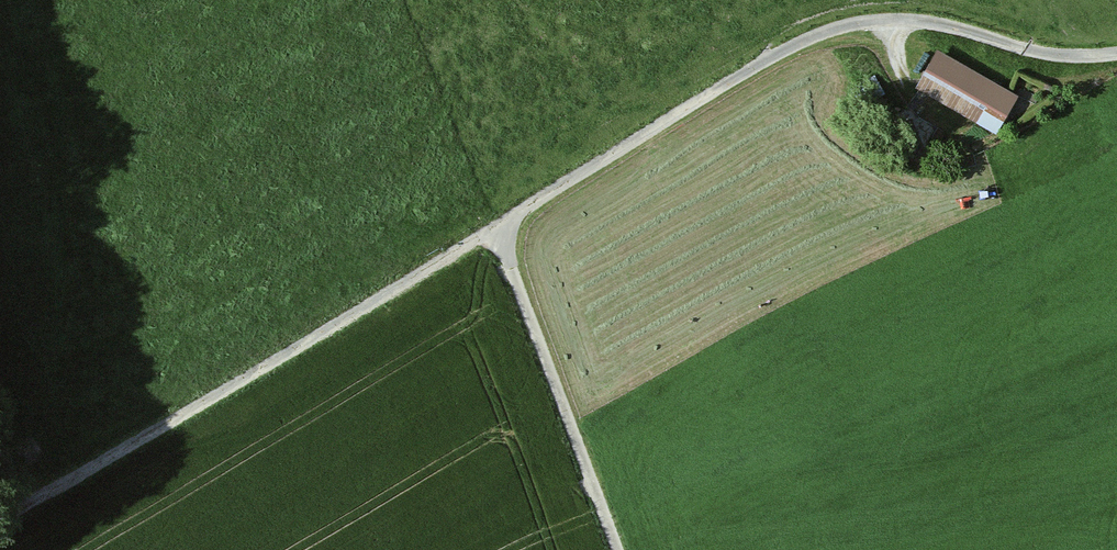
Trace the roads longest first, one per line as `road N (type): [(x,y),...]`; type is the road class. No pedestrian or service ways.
road 1 (track): [(494,228),(790,47),(844,26),(942,23),(1069,56),(1116,53)]
road 2 (track): [(25,505),(494,228)]
road 3 (track): [(494,228),(616,549)]

